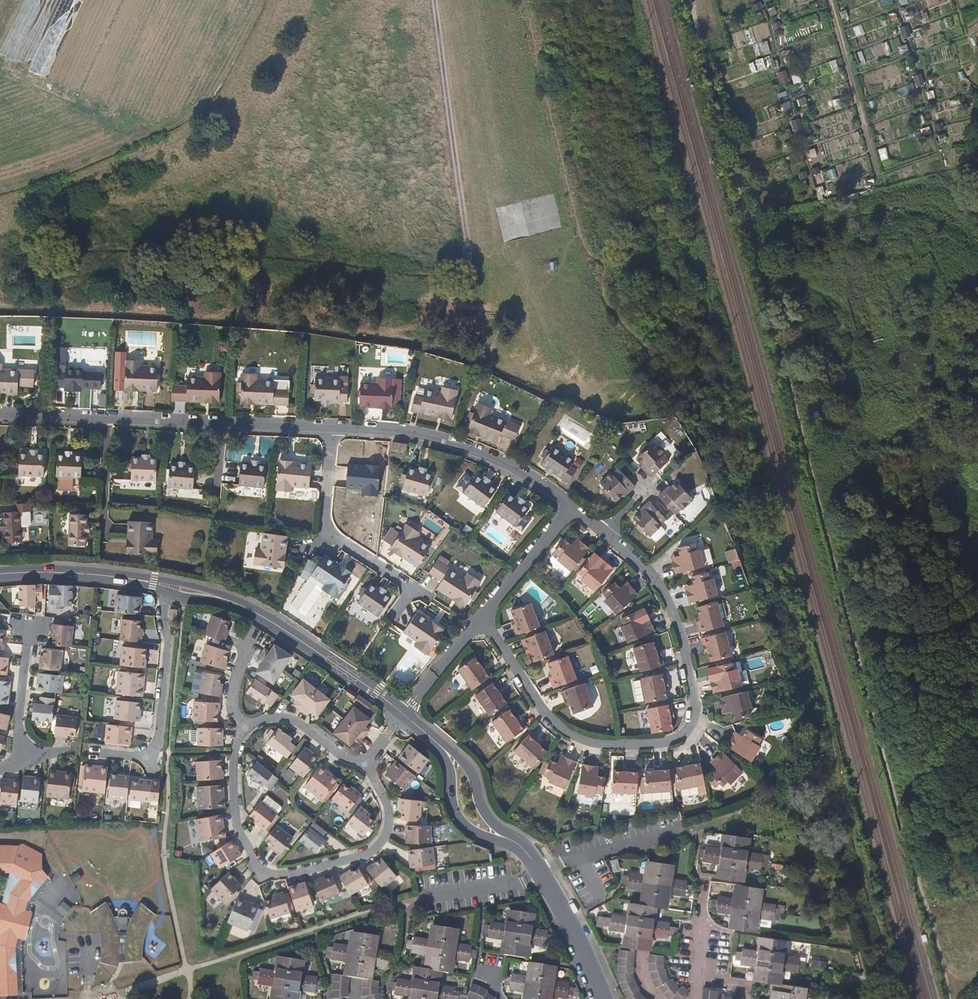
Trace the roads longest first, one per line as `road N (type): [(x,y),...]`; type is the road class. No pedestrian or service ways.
road 1 (track): [(702,46),(951,998)]
road 2 (residential): [(605,532),(661,588),(677,625),(694,705),(679,737),(620,745),(568,733),(546,715),(479,619)]
road 3 (residential): [(245,724),(233,770),(238,828),(266,871),(339,863),(379,843),(388,809),(365,764)]
road 4 (unclassified): [(167,585),(262,615),(403,713)]
road 5 (residential): [(573,505),(445,440),(331,427)]
road 6 (track): [(467,245),(434,0)]
road 7 (residential): [(331,427),(108,417)]
road 8 (residential): [(331,427),(326,532),(415,591)]
road 9 (track): [(830,0),(878,179)]
road 10 (residential): [(167,585),(158,731),(145,758)]
road 11 (unclassified): [(429,735),(448,765),(457,819),(530,855)]
road 12 (unclassified): [(0,574),(76,572),(167,585)]
road 13 (unclassified): [(603,998),(530,855)]
road 14 (unclassified): [(530,855),(487,816),(466,766),(429,735)]
road 15 (residential): [(479,619),(573,505)]
road 16 (residential): [(365,764),(290,718),(245,724)]
road 17 (residential): [(20,754),(27,628)]
road 18 (residential): [(403,713),(479,619)]

